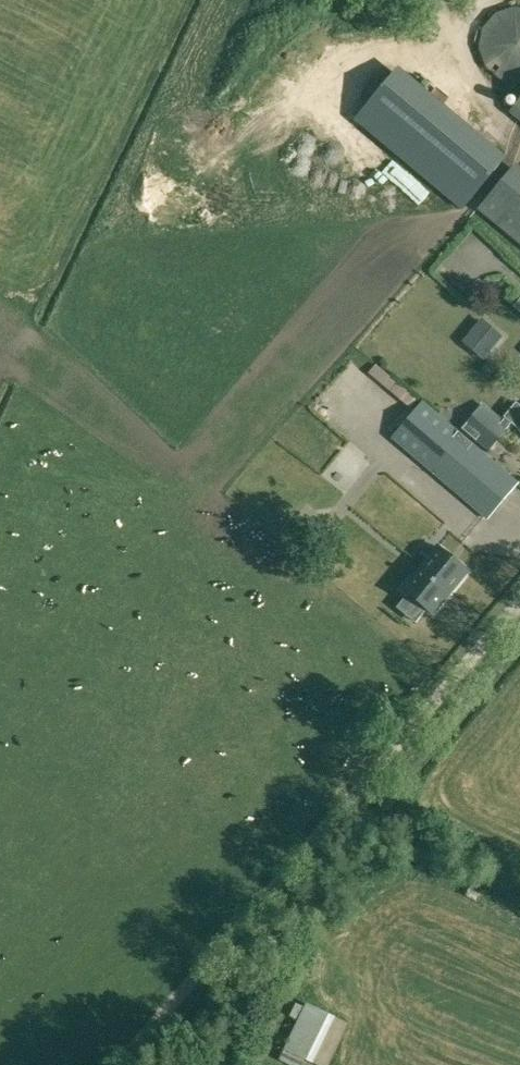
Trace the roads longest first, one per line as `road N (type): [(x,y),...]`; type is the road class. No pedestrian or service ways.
road 1 (unclassified): [(269,890),(519,599)]
road 2 (track): [(120,1064),(269,890)]

